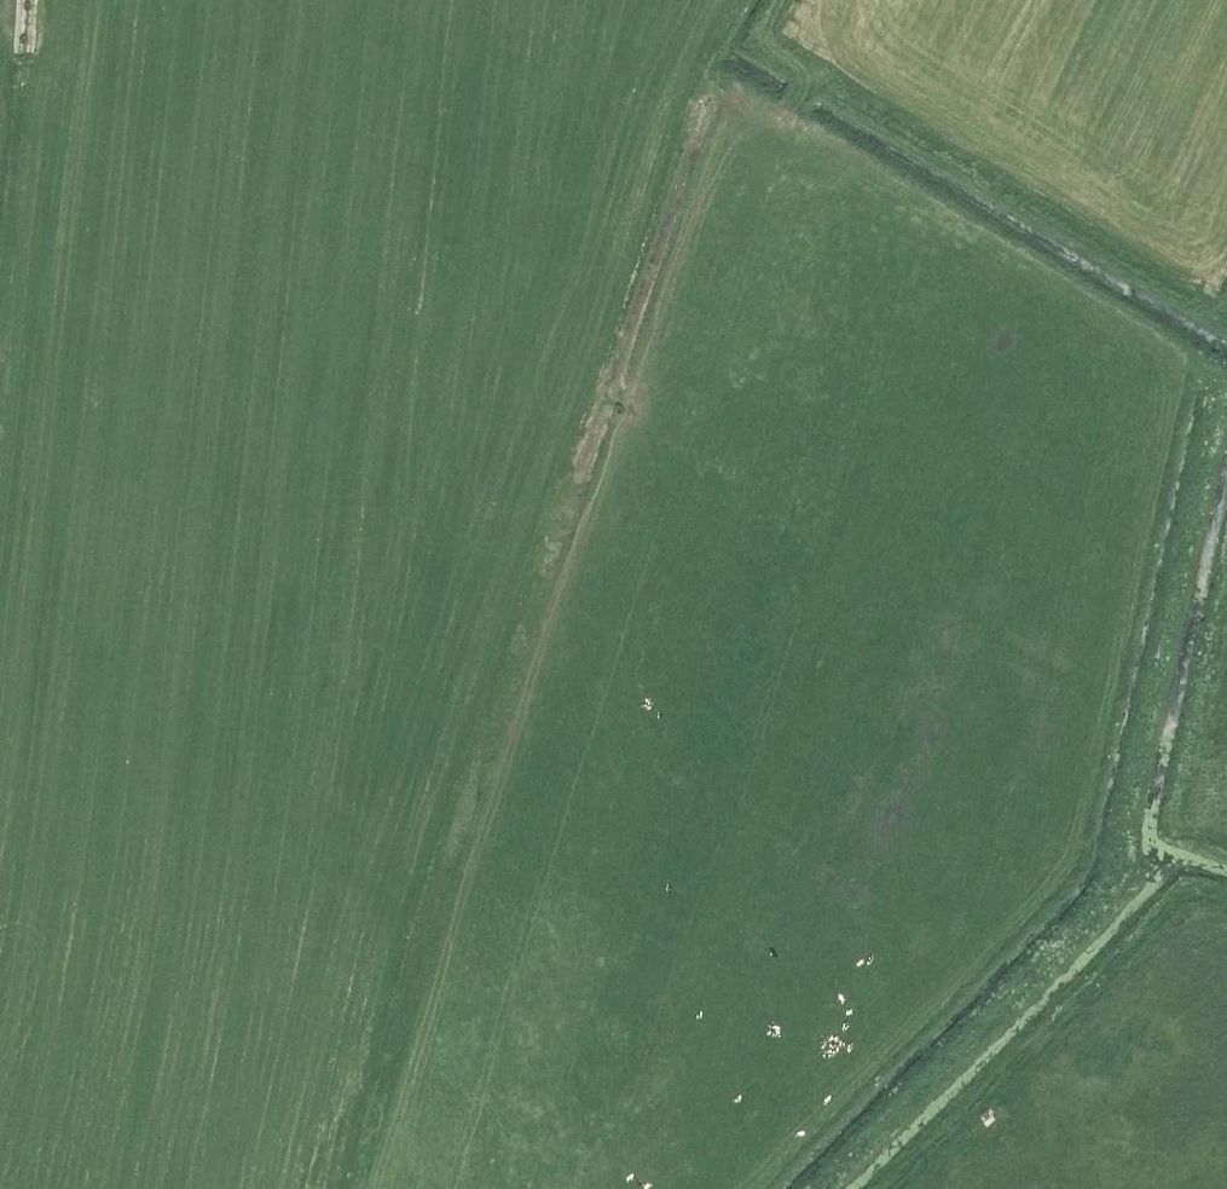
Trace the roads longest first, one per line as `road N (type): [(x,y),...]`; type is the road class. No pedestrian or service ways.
road 1 (track): [(890,1188),(1151,924),(1190,896),(1226,898)]

